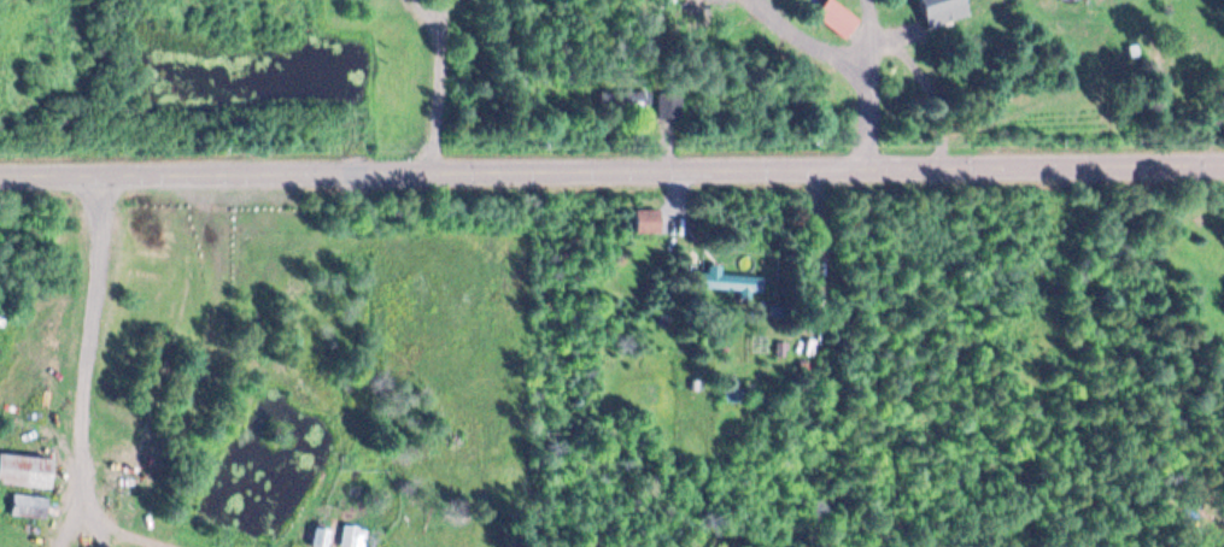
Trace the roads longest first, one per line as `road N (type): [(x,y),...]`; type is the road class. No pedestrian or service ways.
road 1 (residential): [(1223,160),(0,174)]

